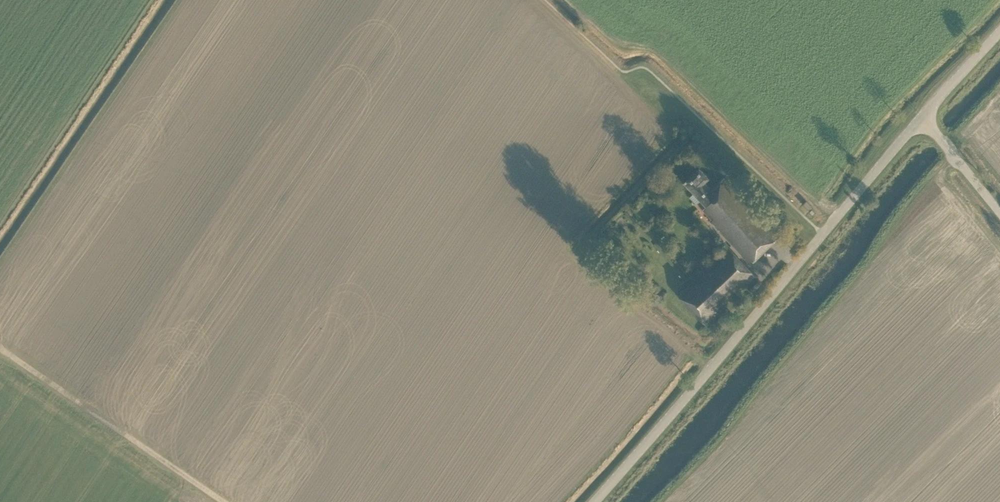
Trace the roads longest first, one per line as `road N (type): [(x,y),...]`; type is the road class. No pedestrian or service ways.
road 1 (tertiary): [(592,501),(920,119)]
road 2 (tertiary): [(999,216),(920,119)]

